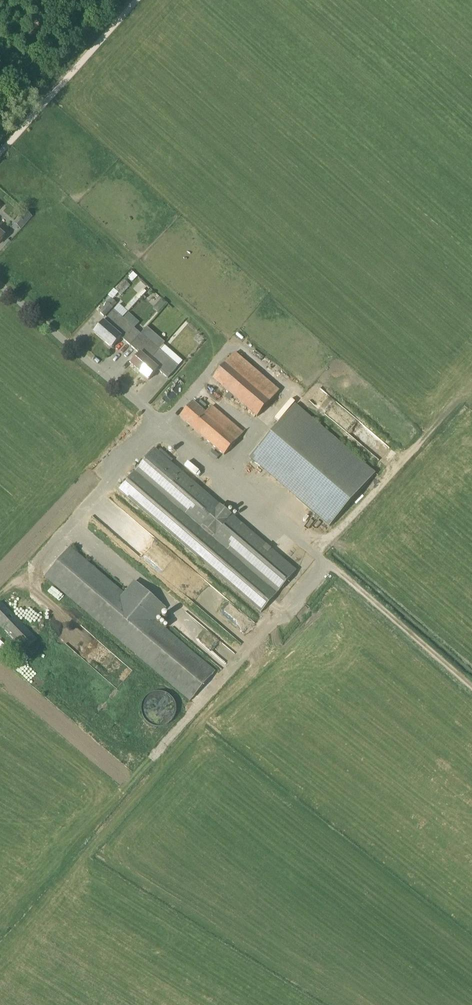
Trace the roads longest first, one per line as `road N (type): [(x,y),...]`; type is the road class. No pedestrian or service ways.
road 1 (unclassified): [(322,557),(0,284)]
road 2 (track): [(471,394),(322,557)]
road 3 (track): [(137,0),(0,154)]
road 4 (track): [(471,689),(322,557)]

